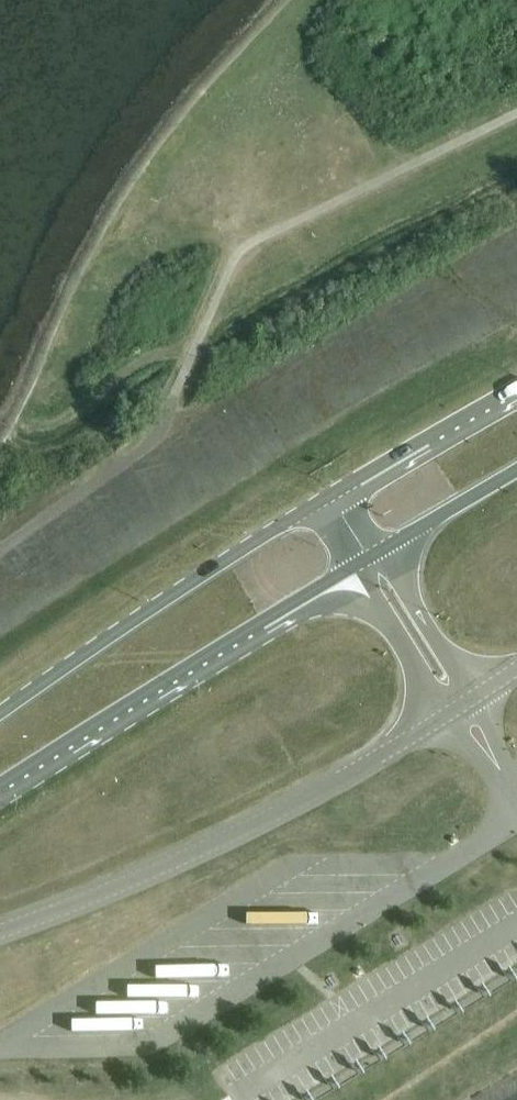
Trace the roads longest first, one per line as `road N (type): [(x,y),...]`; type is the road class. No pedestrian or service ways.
road 1 (tertiary): [(0,932),(258,826),(448,717)]
road 2 (primary): [(0,787),(370,557)]
road 3 (primary): [(331,495),(0,718)]
road 4 (trunk): [(516,391),(331,495)]
road 5 (tertiary): [(370,557),(373,592),(448,717)]
road 6 (tertiary): [(471,701),(396,580),(370,557)]
road 7 (trunk): [(370,557),(516,471)]

